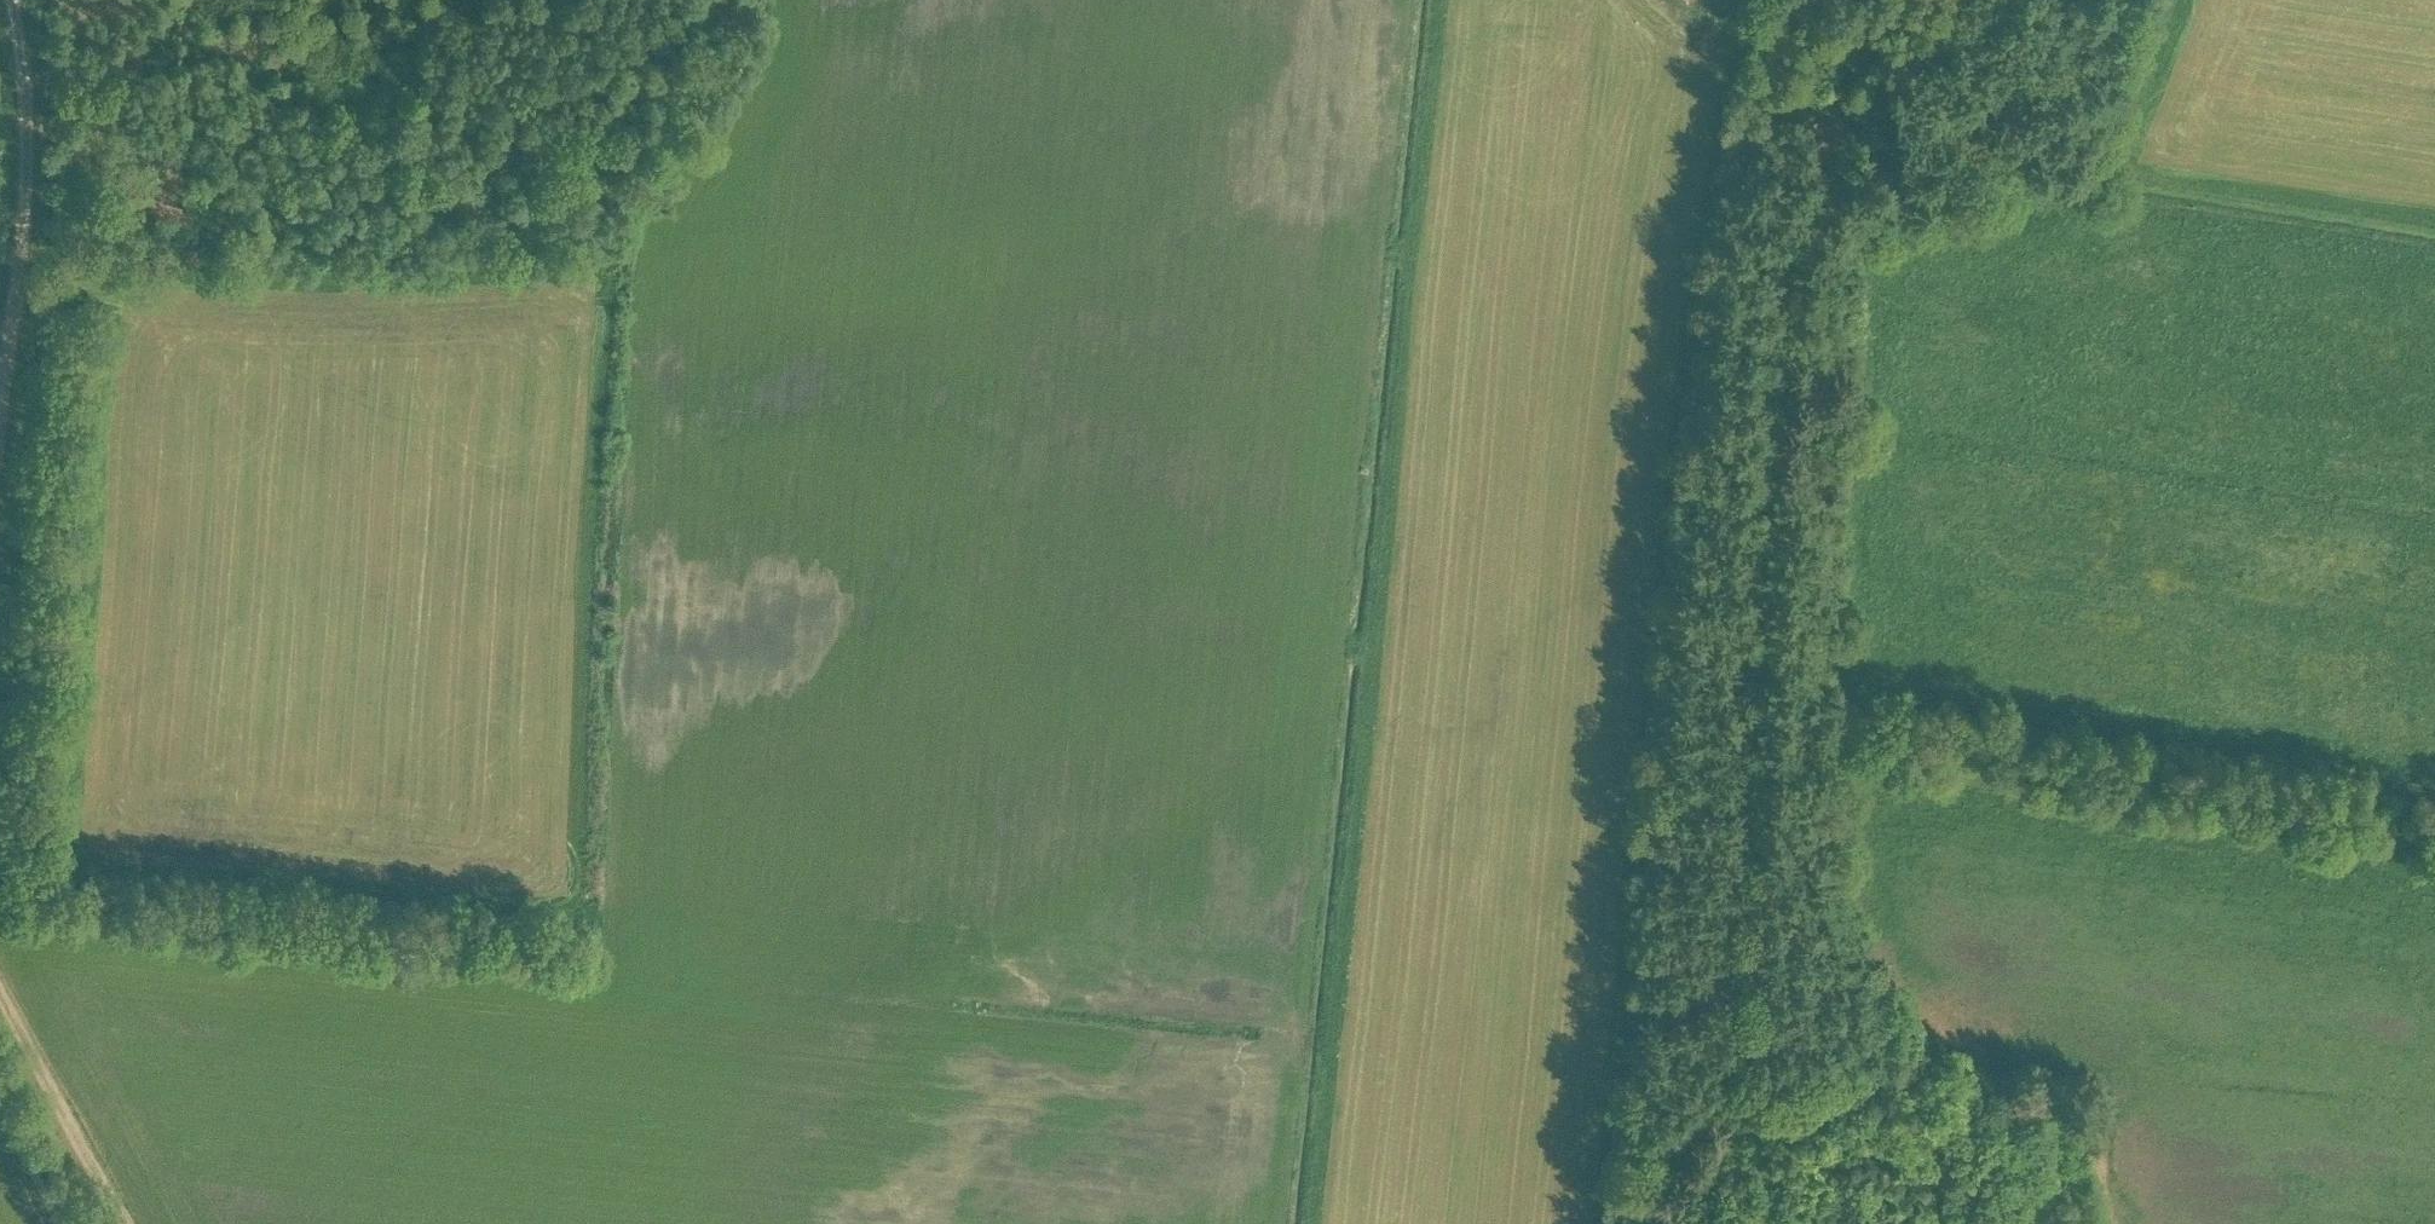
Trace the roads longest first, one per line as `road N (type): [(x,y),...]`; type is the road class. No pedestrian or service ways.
road 1 (track): [(0,430),(26,126),(12,0)]
road 2 (track): [(122,1223),(0,989)]

